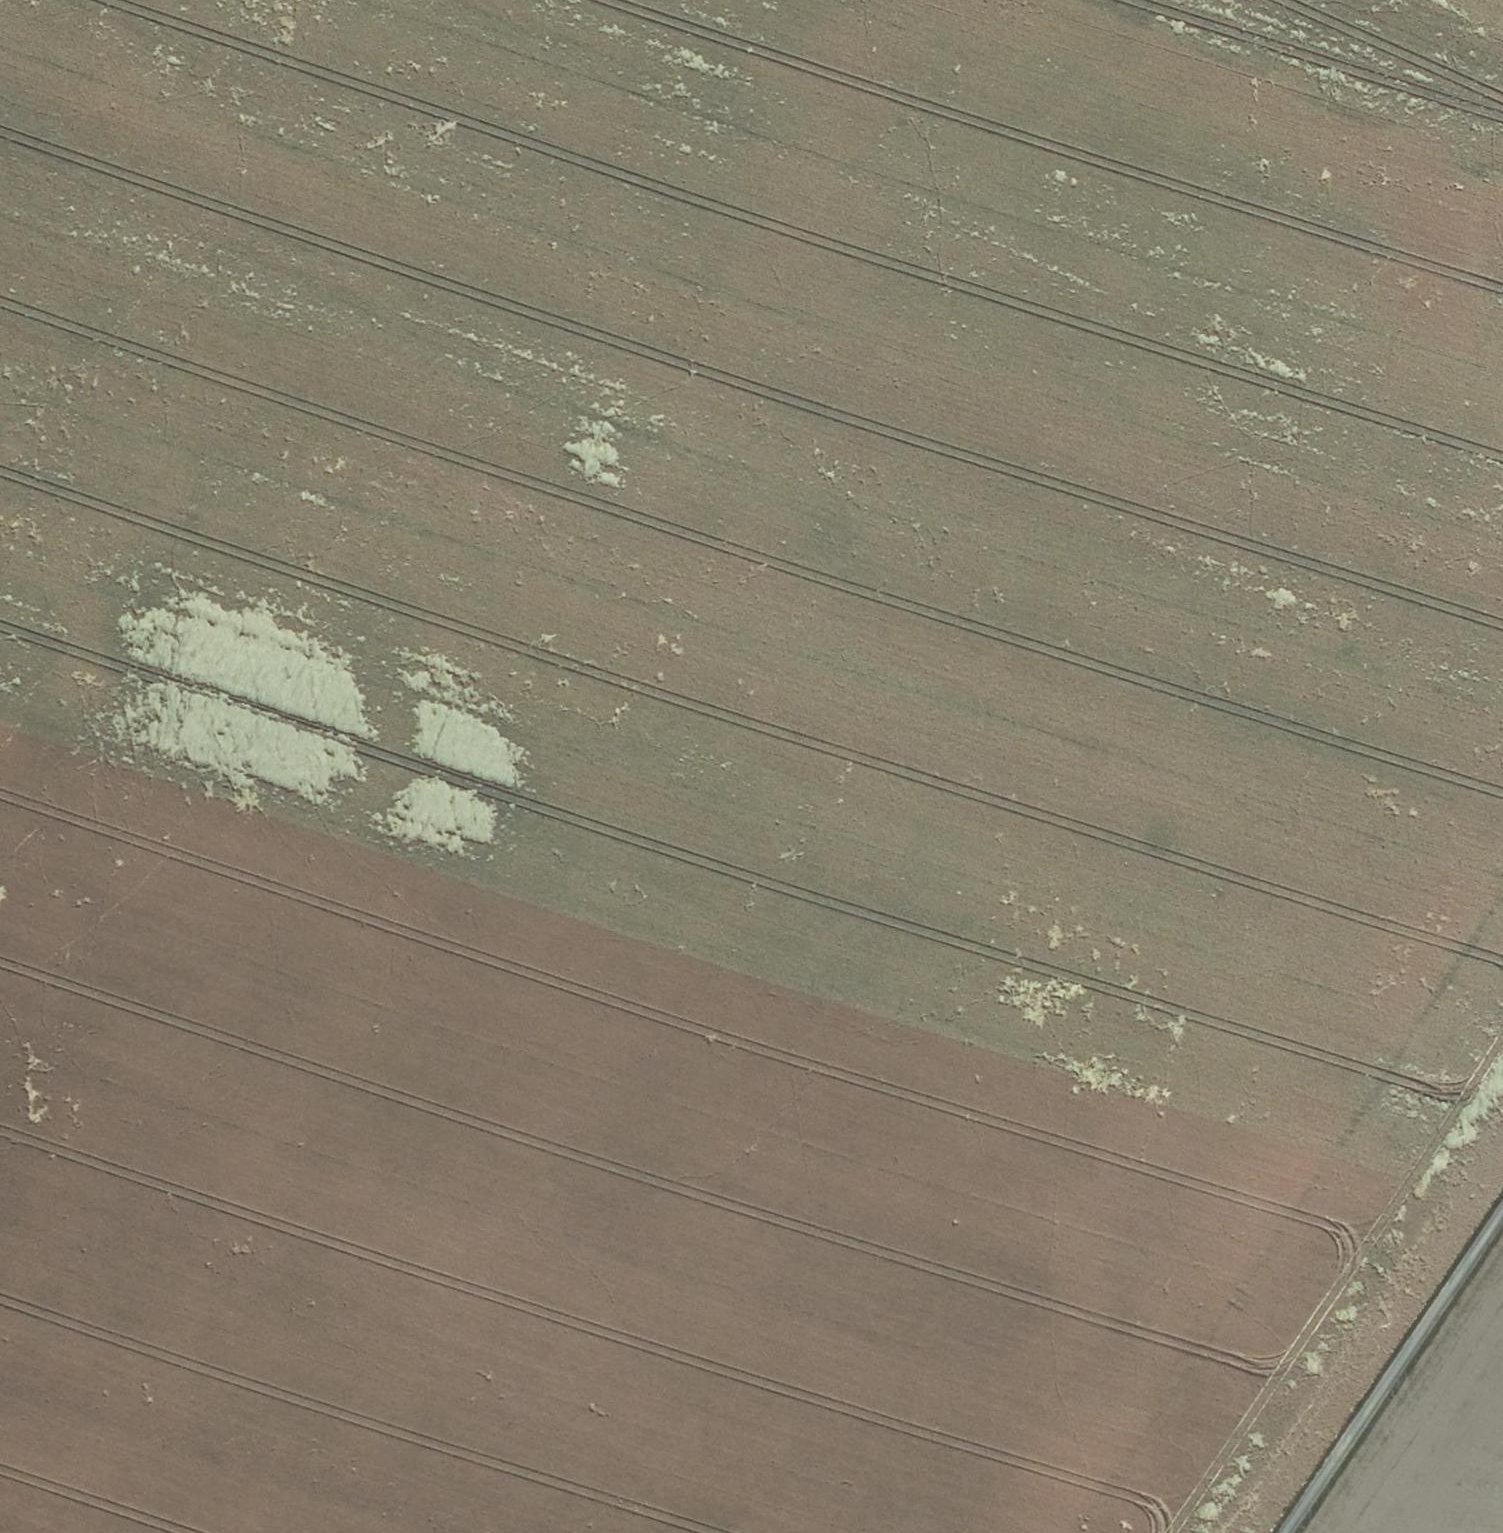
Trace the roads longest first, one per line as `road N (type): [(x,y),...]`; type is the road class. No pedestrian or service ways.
road 1 (unclassified): [(1502,1205),(1282,1532)]

